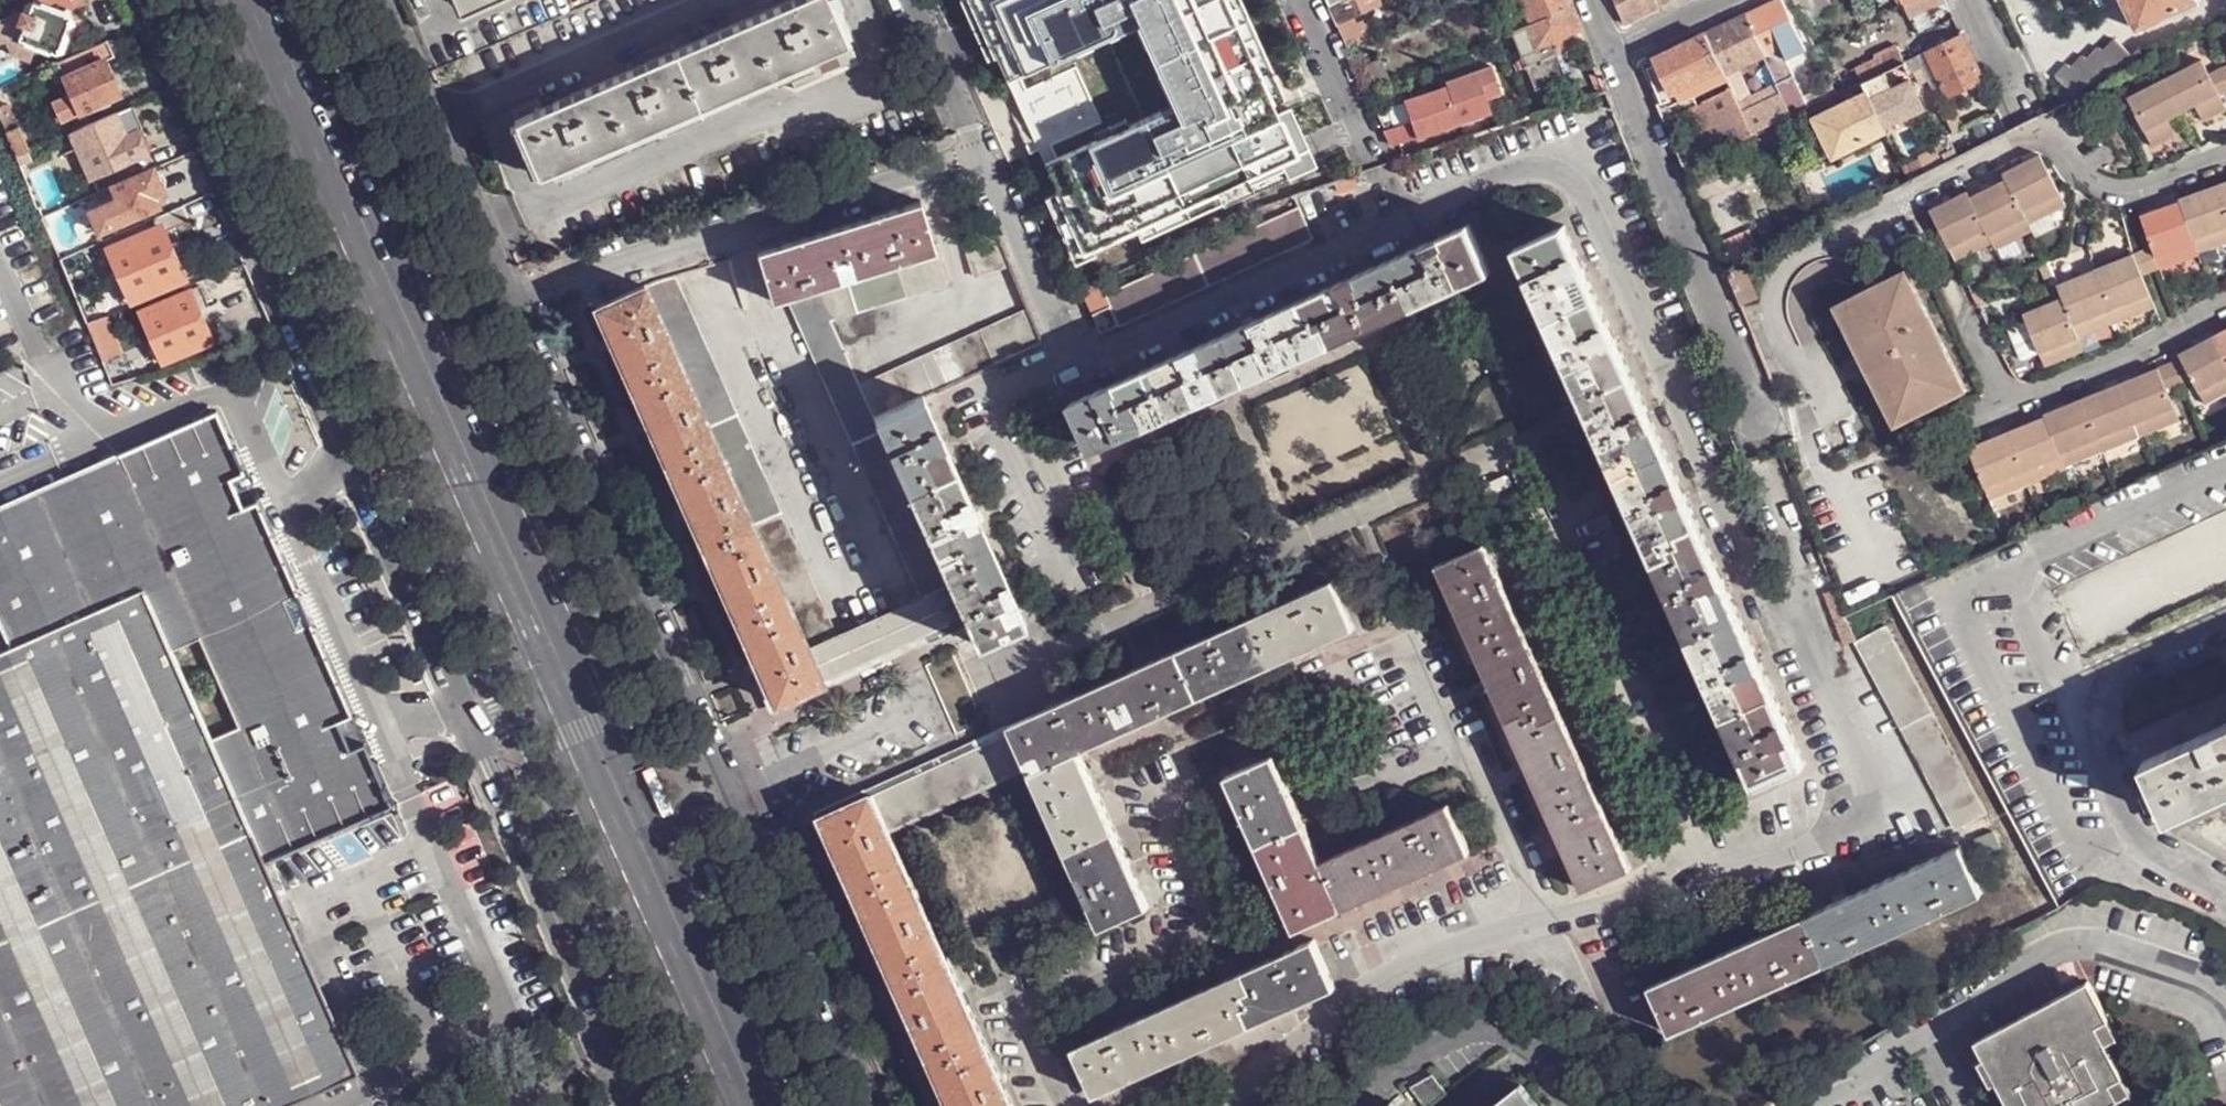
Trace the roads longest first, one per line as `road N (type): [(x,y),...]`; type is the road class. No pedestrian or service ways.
road 1 (unclassified): [(870,1105),(374,0)]
road 2 (unclassified): [(150,0),(354,452)]
road 3 (primary): [(437,389),(263,0)]
road 4 (unclassified): [(473,730),(642,1105)]
road 5 (residential): [(1617,49),(1756,419)]
road 6 (primary): [(712,1002),(570,685)]
road 7 (primary): [(570,685),(437,389)]
road 8 (unclassified): [(354,452),(473,730)]
road 9 (residential): [(1376,165),(1301,0)]
road 10 (residential): [(965,124),(909,0)]
road 11 (residential): [(2029,114),(1975,0)]

